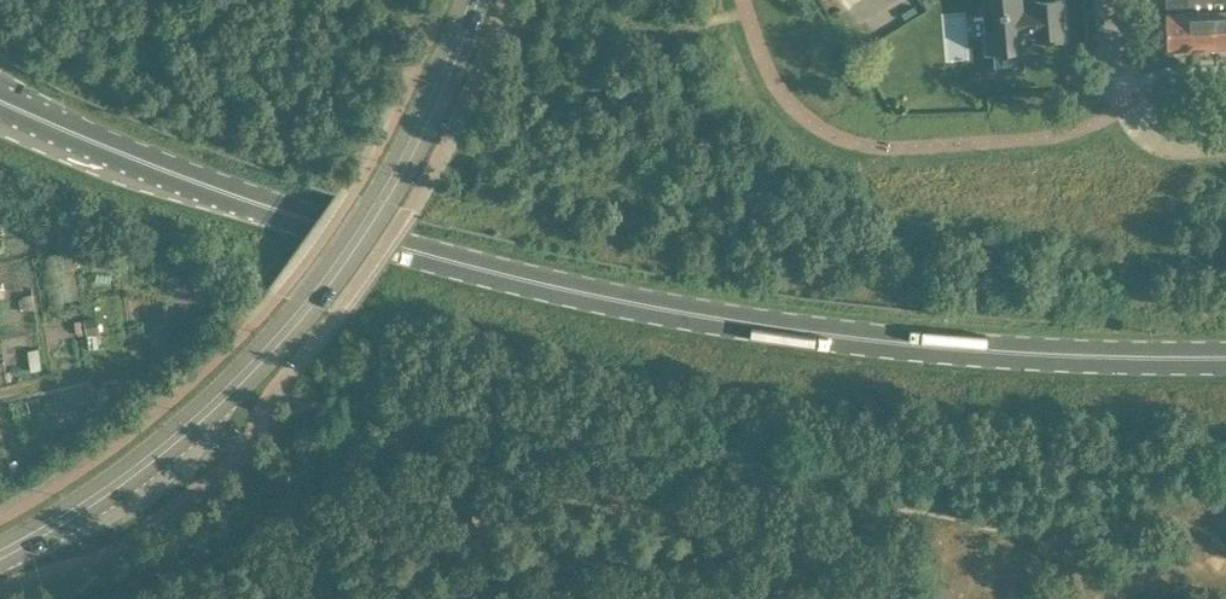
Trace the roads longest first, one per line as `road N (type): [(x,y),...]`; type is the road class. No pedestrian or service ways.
road 1 (primary): [(1225,356),(882,341),(586,293),(314,220),(0,100)]
road 2 (tertiary): [(0,555),(153,455),(226,394),(307,302),(382,198),(453,64),(472,0)]
road 3 (residential): [(1225,144),(1166,140),(1144,124),(1120,71),(1115,0)]

